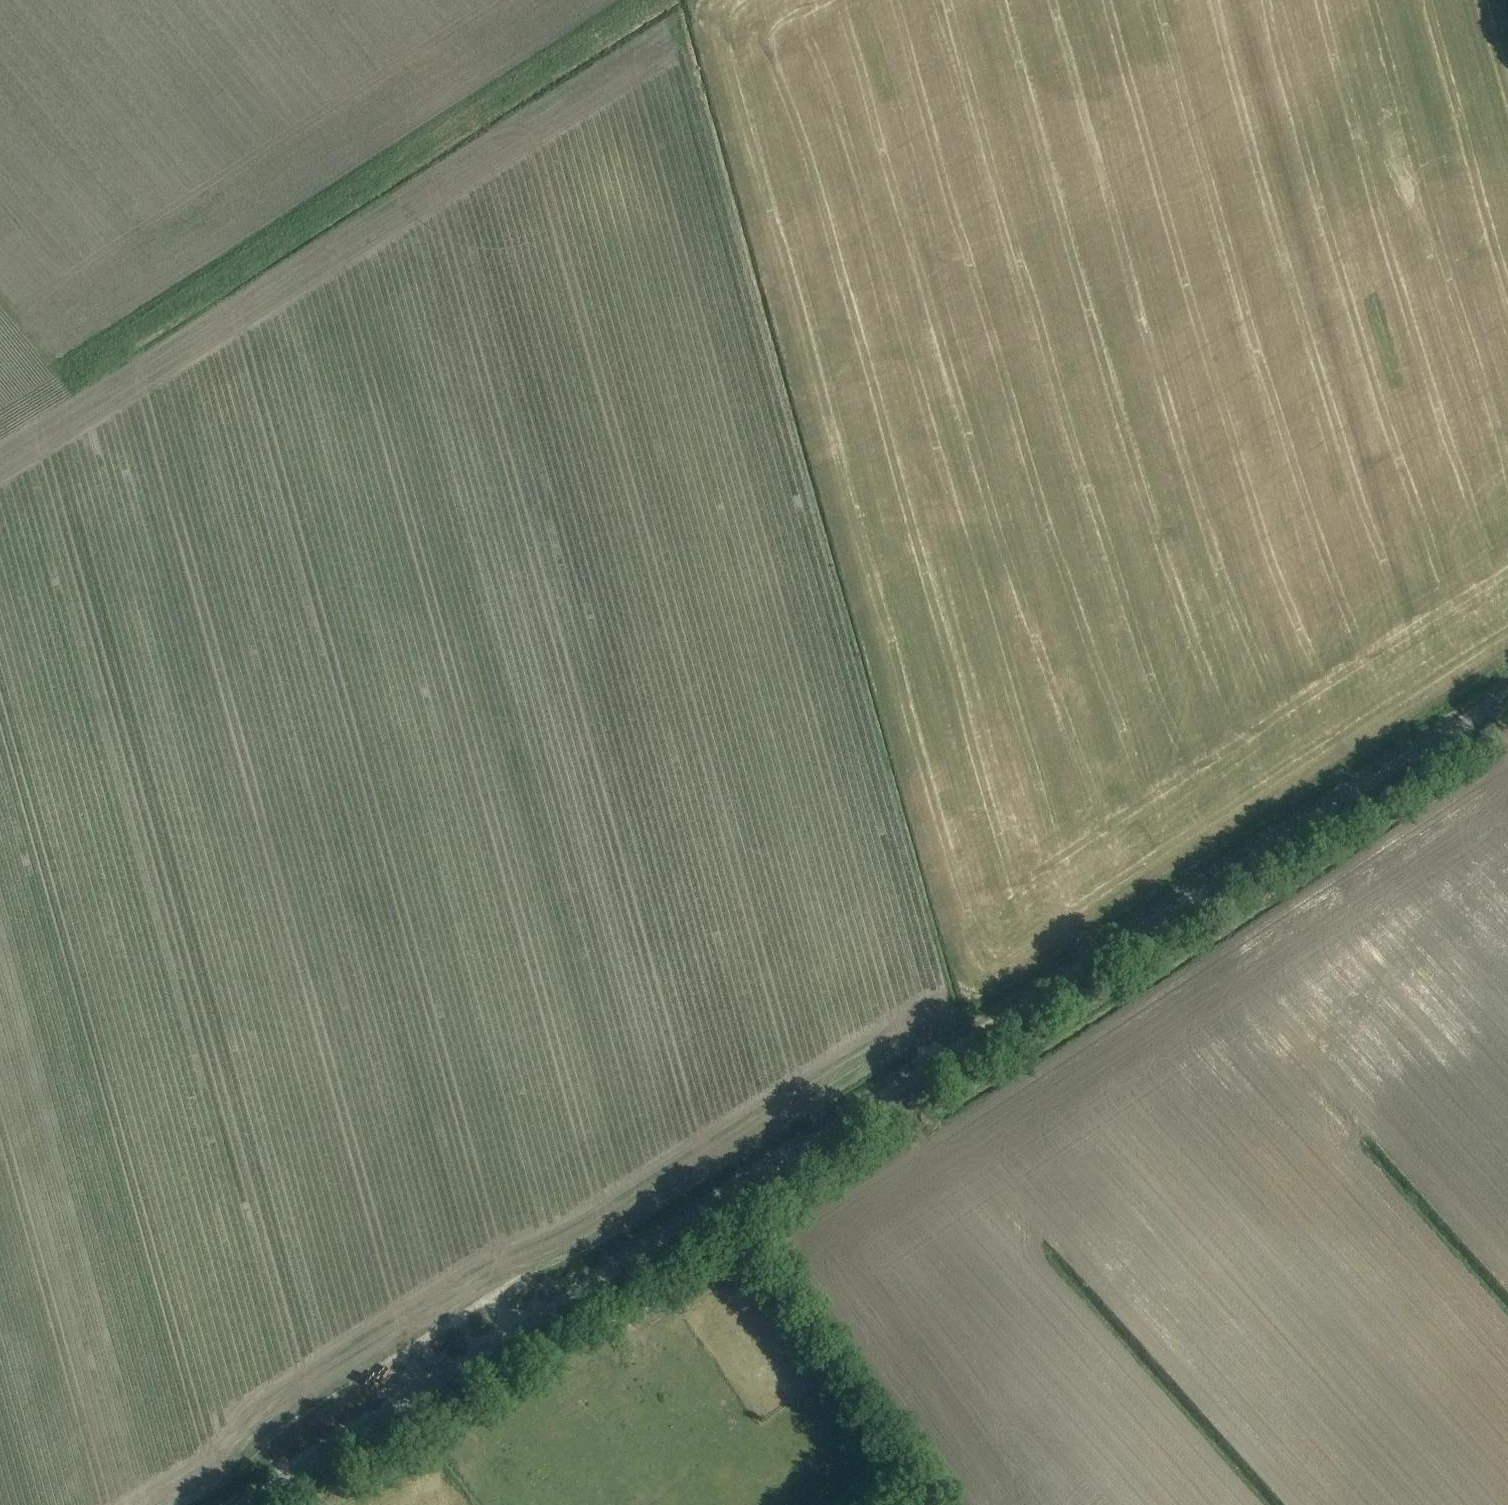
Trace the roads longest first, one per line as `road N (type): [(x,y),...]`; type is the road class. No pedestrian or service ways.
road 1 (unclassified): [(244,1504),(1507,695)]

